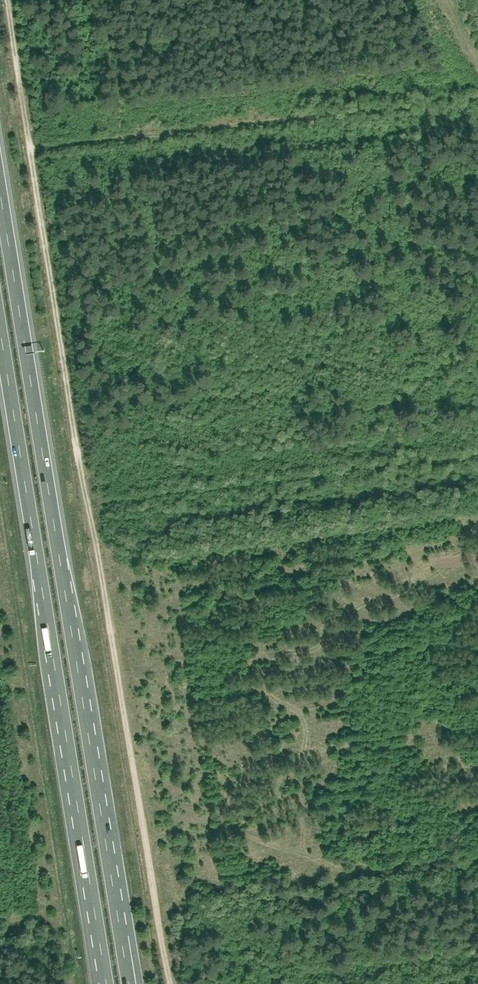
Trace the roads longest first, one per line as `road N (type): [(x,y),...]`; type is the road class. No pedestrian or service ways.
road 1 (track): [(7,0),(170,983)]
road 2 (motorway): [(130,983),(0,186)]
road 3 (motorway): [(0,323),(107,983)]

